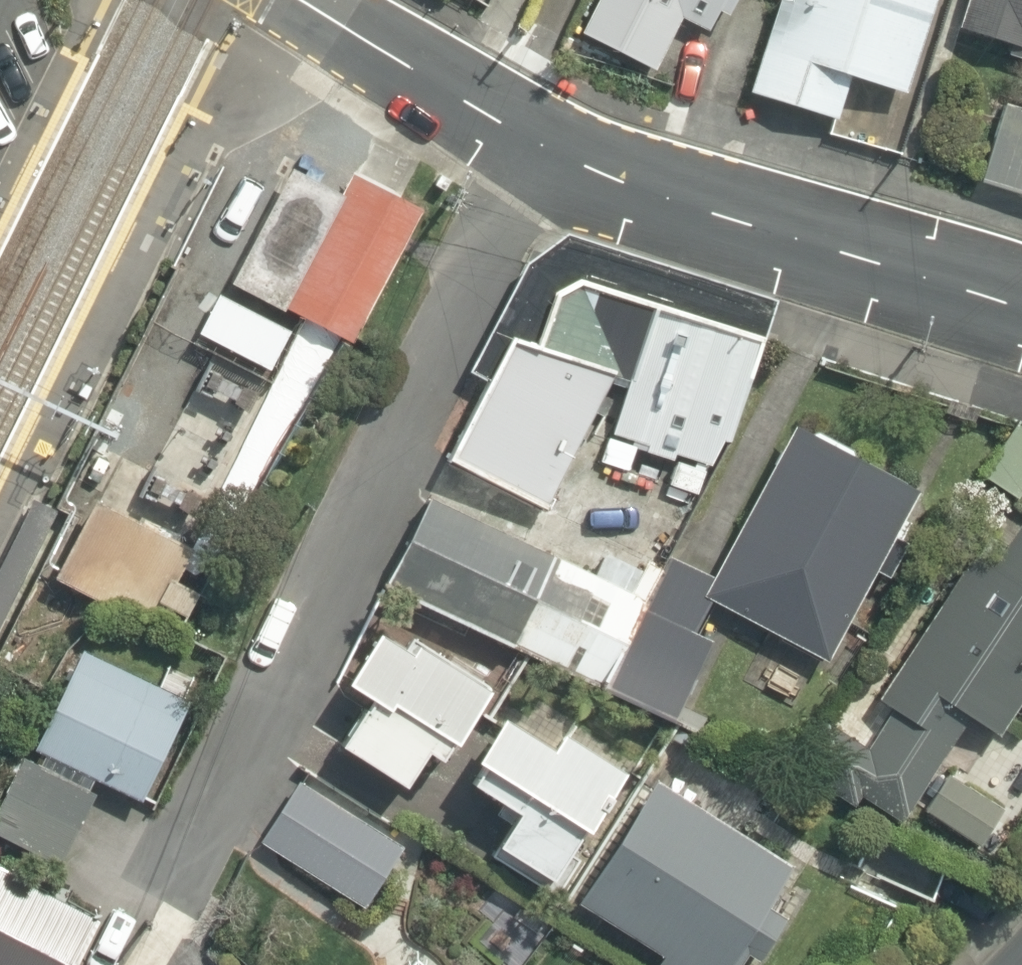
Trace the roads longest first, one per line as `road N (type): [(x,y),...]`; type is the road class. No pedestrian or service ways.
road 1 (residential): [(540,135),(143,964)]
road 2 (secondary): [(540,135),(685,200),(1021,307)]
road 3 (secondary): [(304,0),(540,135)]

